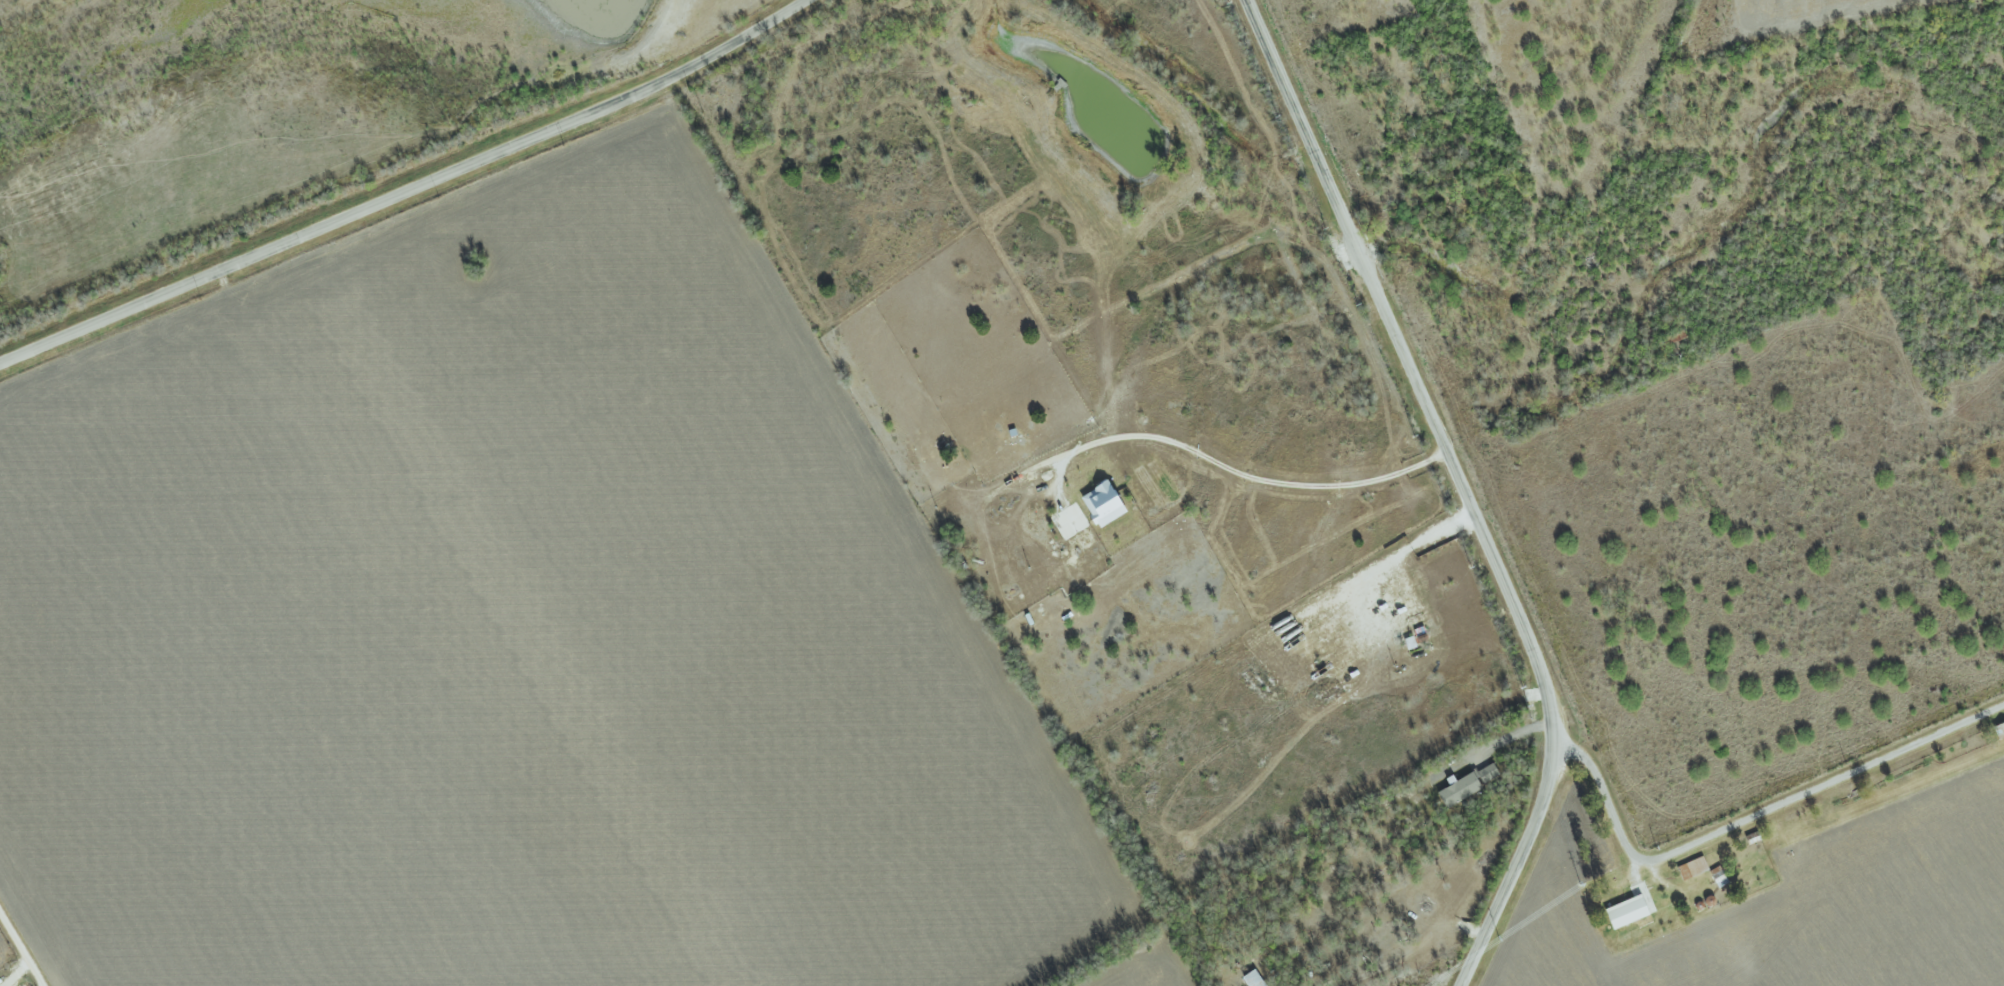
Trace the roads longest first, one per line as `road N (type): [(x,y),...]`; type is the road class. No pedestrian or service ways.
road 1 (tertiary): [(1248,0),(1549,694),(1554,734),(1546,797),(1463,985)]
road 2 (tertiary): [(0,366),(636,94),(807,0)]
road 3 (residential): [(1554,734),(1589,760),(1628,847),(1647,863),(2003,708)]

